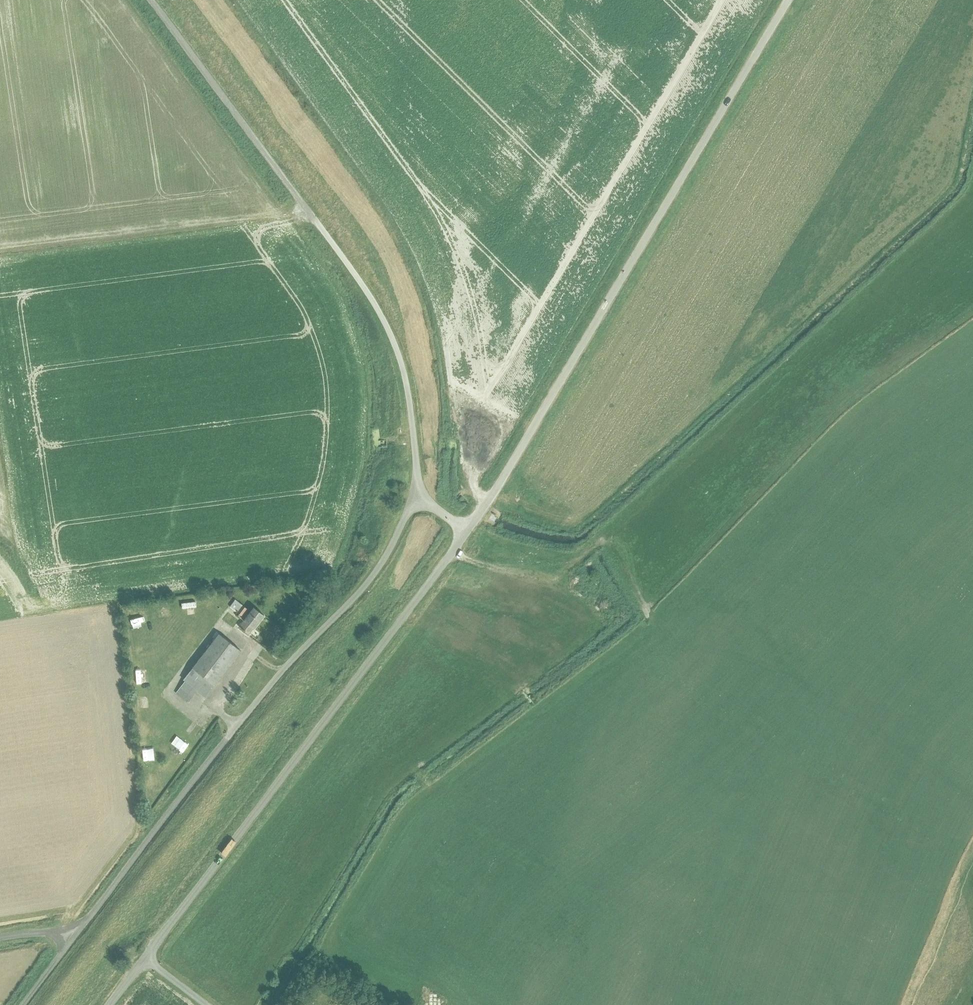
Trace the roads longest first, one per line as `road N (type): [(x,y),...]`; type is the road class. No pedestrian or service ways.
road 1 (unclassified): [(469,529),(790,0)]
road 2 (unclassified): [(111,1004),(469,529)]
road 3 (track): [(21,1004),(236,724),(358,594),(392,543)]
road 4 (unclassified): [(416,498),(407,382),(394,342),(313,220)]
road 5 (track): [(313,220),(150,0)]

